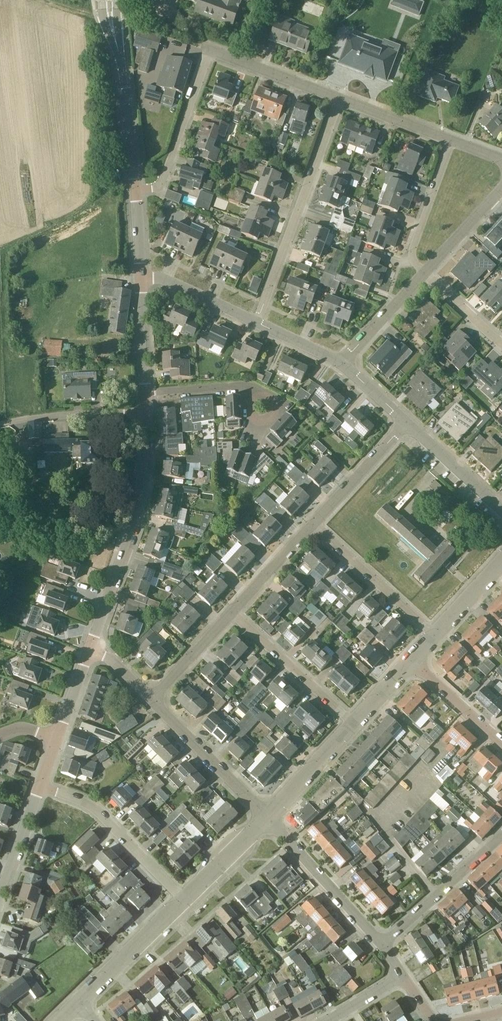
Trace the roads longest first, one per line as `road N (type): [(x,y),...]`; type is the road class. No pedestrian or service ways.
road 1 (tertiary): [(90,651),(134,522),(146,414)]
road 2 (residential): [(257,323),(341,99)]
road 3 (tertiary): [(136,191),(110,0)]
road 4 (residential): [(186,900),(88,804),(41,786)]
road 5 (residential): [(383,945),(268,818)]
road 6 (residential): [(136,191),(162,183),(210,50)]
road 7 (residential): [(268,818),(152,699)]
road 8 (residential): [(434,635),(314,523)]
road 9 (residential): [(351,724),(233,613)]
road 10 (residential): [(383,945),(501,836)]
road 11 (unclassified): [(79,1002),(186,900)]
road 12 (unclassified): [(0,424),(51,414),(146,414)]
road 13 (residential): [(425,274),(412,251),(453,141)]
road 14 (residential): [(341,99),(210,50)]
road 15 (residential): [(314,523),(405,423)]
road 16 (residential): [(501,512),(405,423)]
road 17 (unclassified): [(268,818),(351,724)]
road 18 (residential): [(257,323),(165,280),(142,277)]
road 19 (residential): [(501,745),(409,662)]
road 20 (residential): [(341,362),(425,274)]
road 21 (residential): [(233,613),(314,523)]

